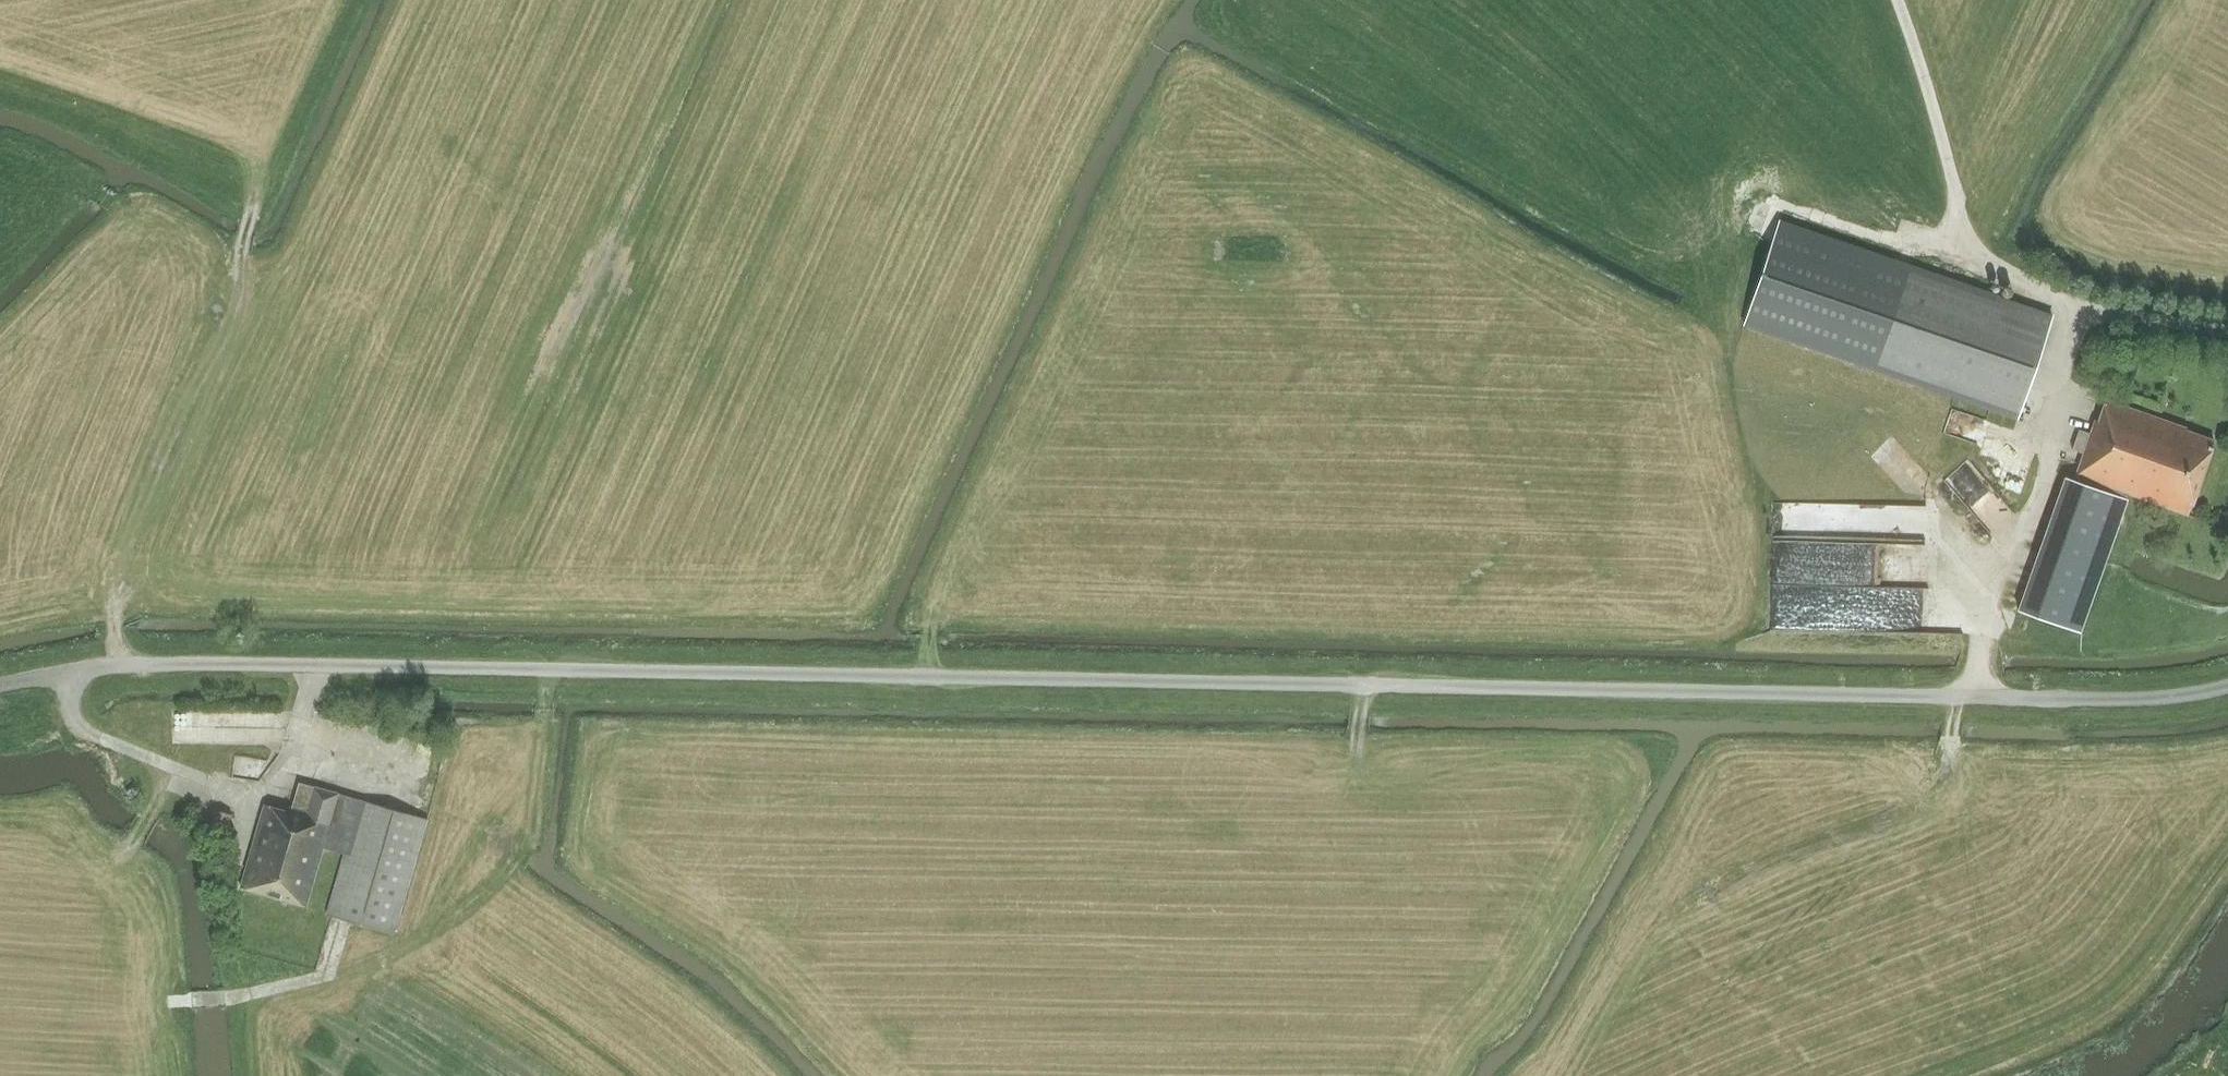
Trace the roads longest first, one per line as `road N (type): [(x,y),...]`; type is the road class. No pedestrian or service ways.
road 1 (unclassified): [(0,686),(94,668),(184,664),(2050,699),(2171,697),(2227,687)]
road 2 (track): [(546,669),(543,737),(527,793),(437,924),(376,964),(223,1000),(168,1001)]
road 3 (track): [(2227,333),(2089,313),(1954,249),(1955,182),(1899,0)]
road 4 (track): [(1994,605),(2052,475),(2076,308)]
road 5 (track): [(2045,871),(2061,801),(2063,752),(2050,699)]

